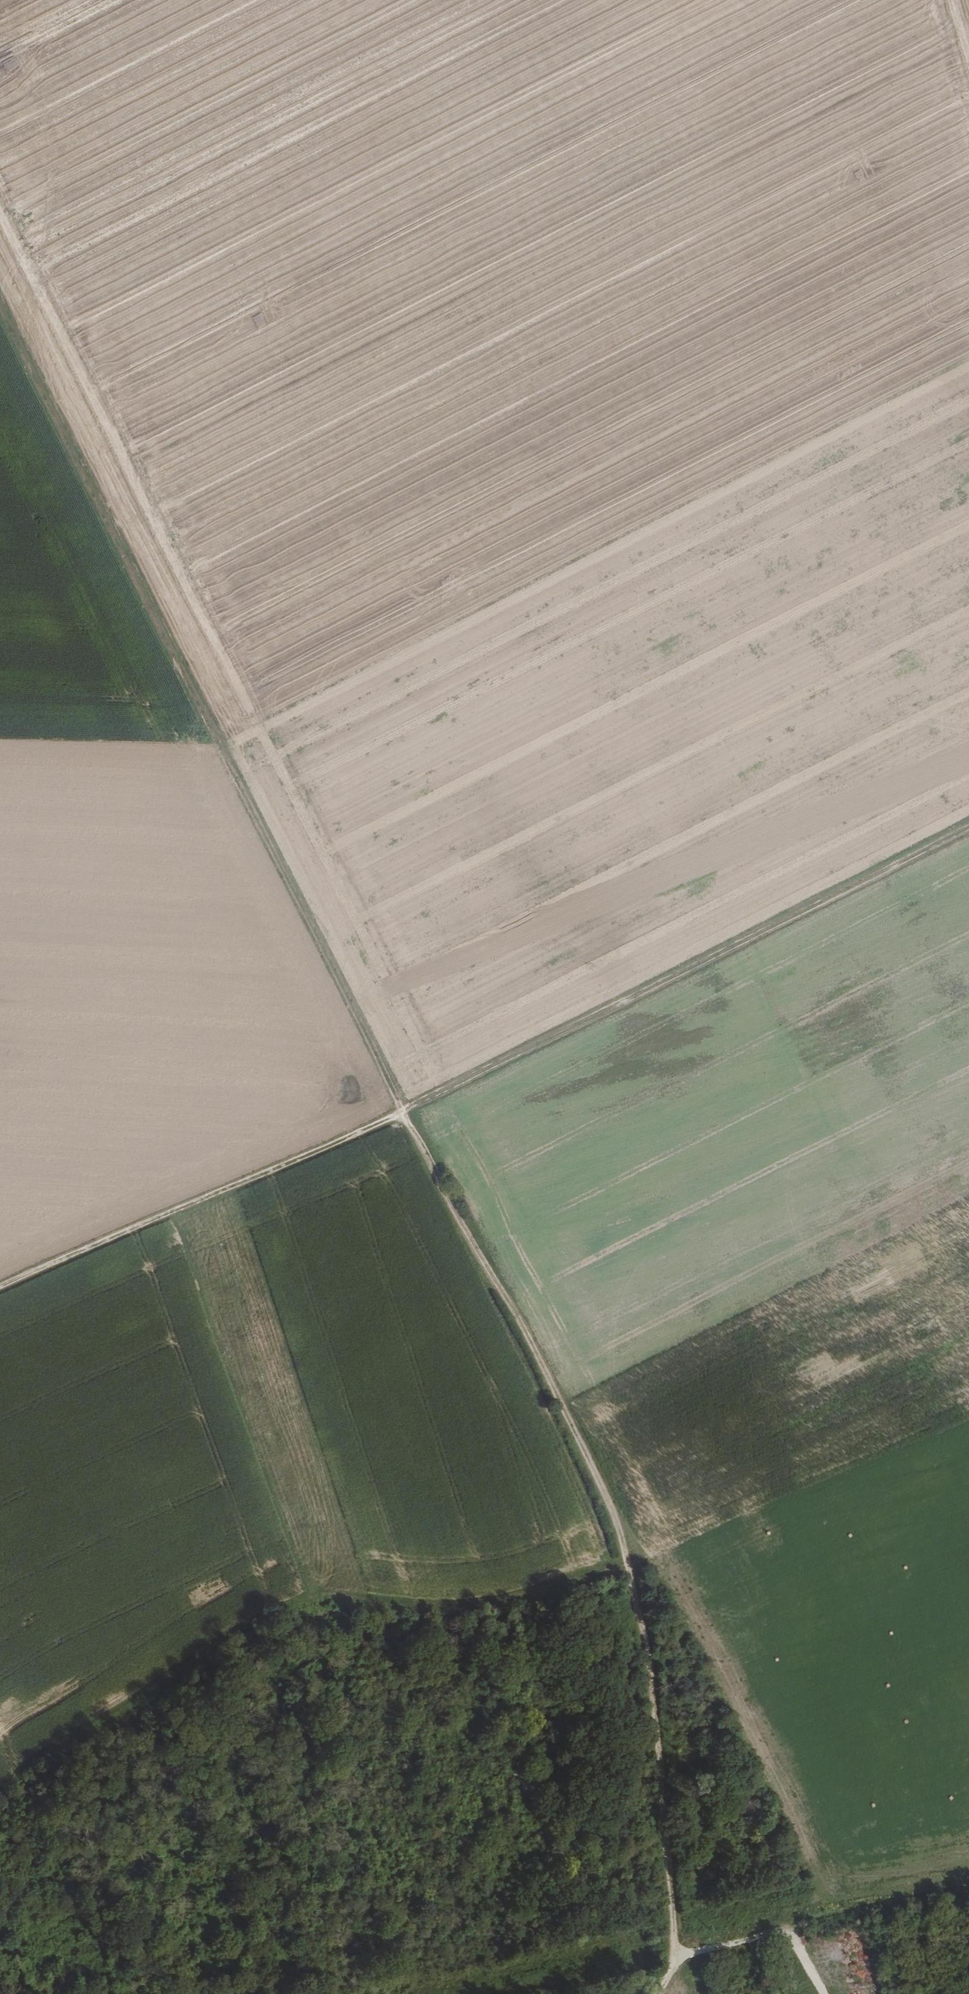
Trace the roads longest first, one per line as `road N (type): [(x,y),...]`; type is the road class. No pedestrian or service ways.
road 1 (track): [(654,1993),(675,1940),(645,1644),(621,1546),(579,1448),(404,1111)]
road 2 (track): [(0,314),(404,1111)]
road 3 (track): [(0,1786),(36,1755),(99,1724),(255,1616),(316,1597),(461,1609),(626,1566)]
road 4 (track): [(404,1111),(968,829)]
road 5 (track): [(404,1111),(0,1286)]
road 6 (track): [(673,1922),(697,1947),(718,1948),(968,1891)]

